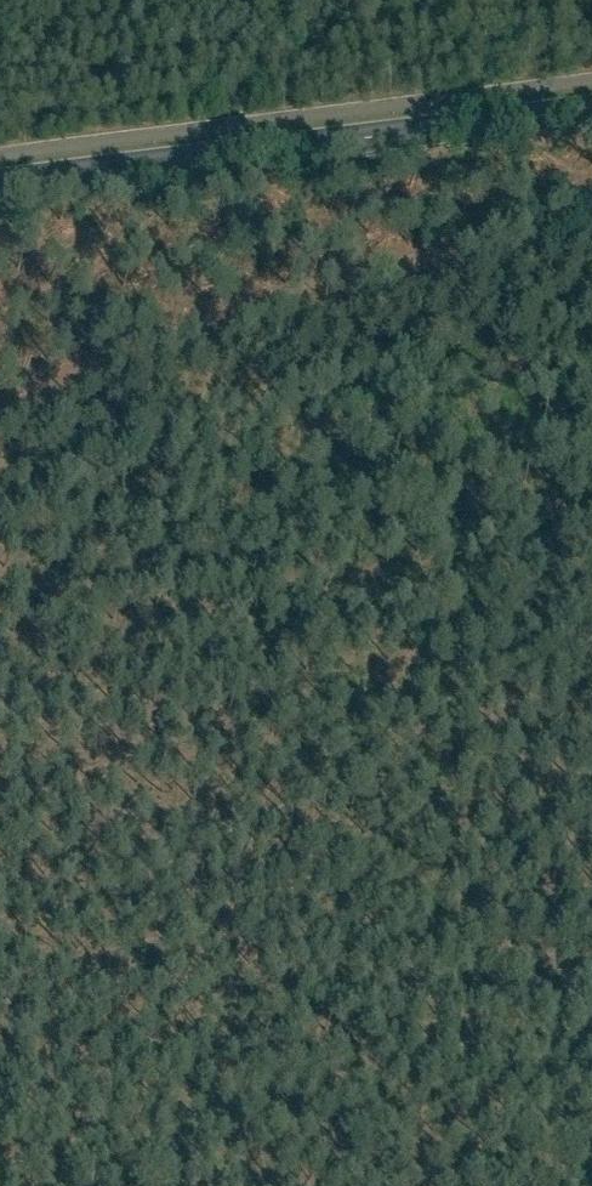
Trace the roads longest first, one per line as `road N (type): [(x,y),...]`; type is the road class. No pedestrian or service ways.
road 1 (track): [(0,431),(582,232),(591,251)]
road 2 (track): [(0,1181),(591,1055)]
road 3 (tertiary): [(591,105),(0,181)]

